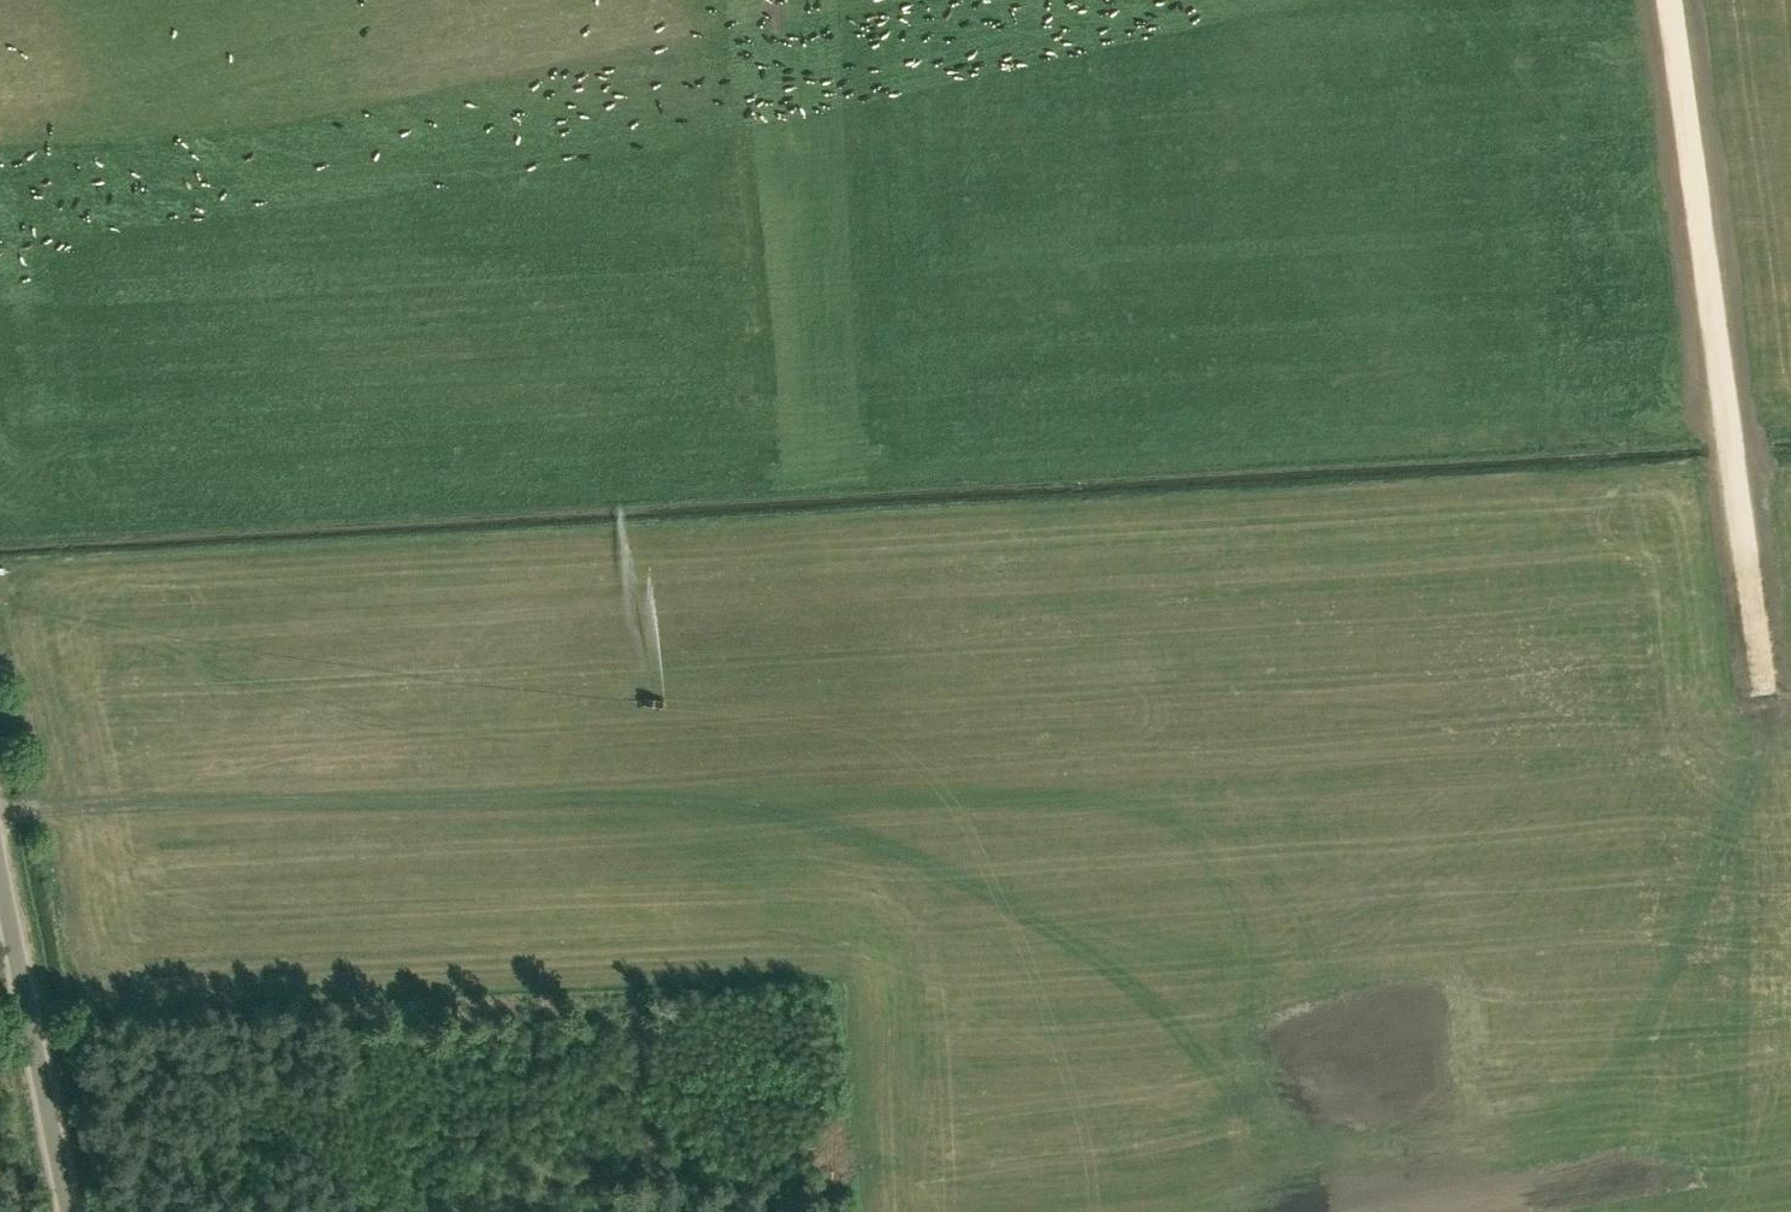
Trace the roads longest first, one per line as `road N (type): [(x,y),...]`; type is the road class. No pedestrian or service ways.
road 1 (unclassified): [(72,1211),(0,861)]

